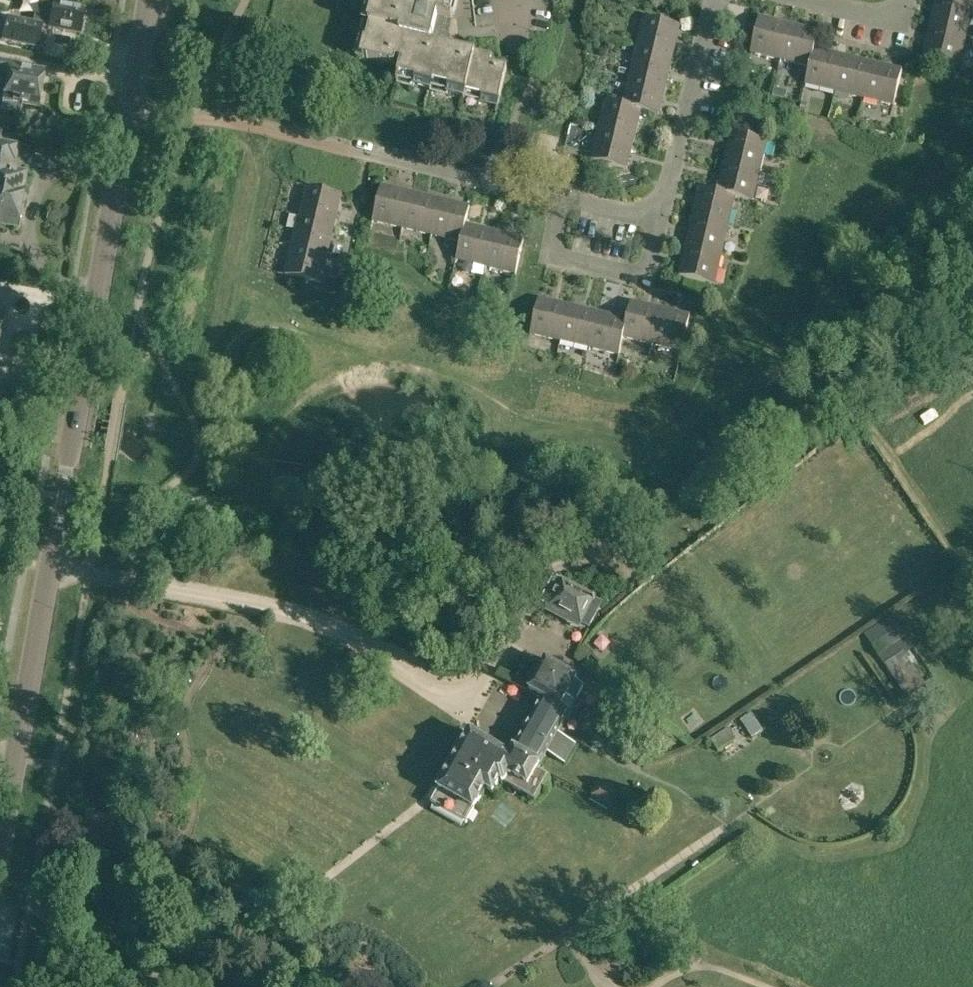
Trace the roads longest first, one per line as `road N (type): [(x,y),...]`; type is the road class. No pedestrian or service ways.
road 1 (tertiary): [(46,565),(148,0)]
road 2 (residential): [(473,712),(325,624),(46,565)]
road 3 (tertiary): [(0,838),(46,565)]
road 4 (residential): [(711,0),(661,215)]
road 5 (residential): [(563,200),(351,151)]
road 6 (residential): [(563,200),(554,256),(636,275),(656,253),(661,215)]
road 7 (residential): [(909,0),(903,25),(808,0)]

